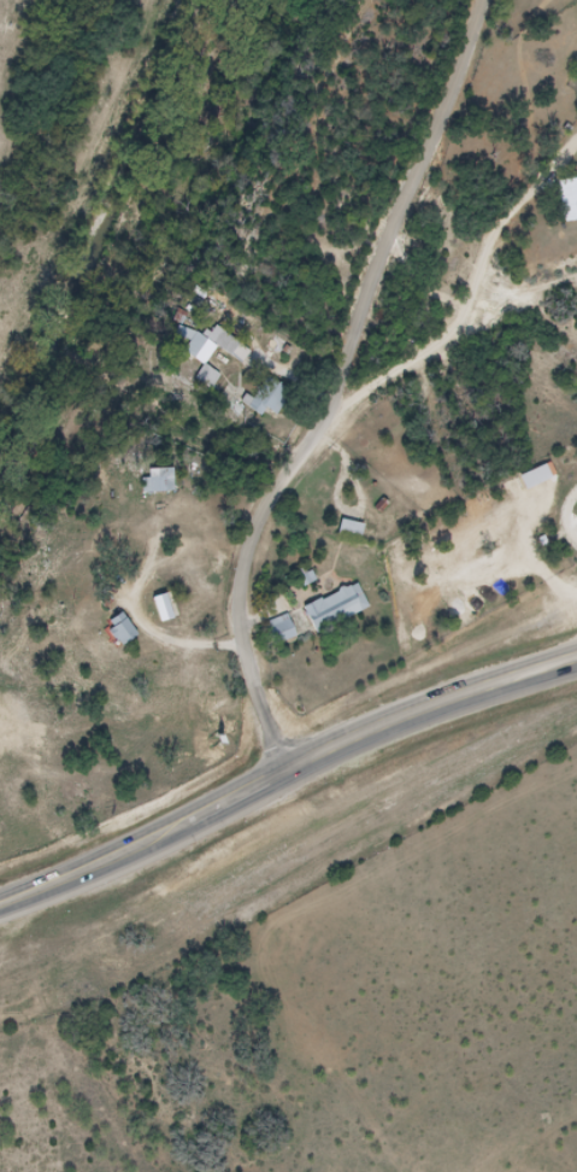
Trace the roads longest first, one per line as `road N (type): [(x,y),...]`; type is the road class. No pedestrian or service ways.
road 1 (residential): [(298,773),(255,643),(257,558),(278,502),(345,389),(489,0)]
road 2 (primary): [(576,665),(357,744),(151,850),(0,911)]
road 3 (residential): [(328,424),(463,324),(513,218),(576,146)]

